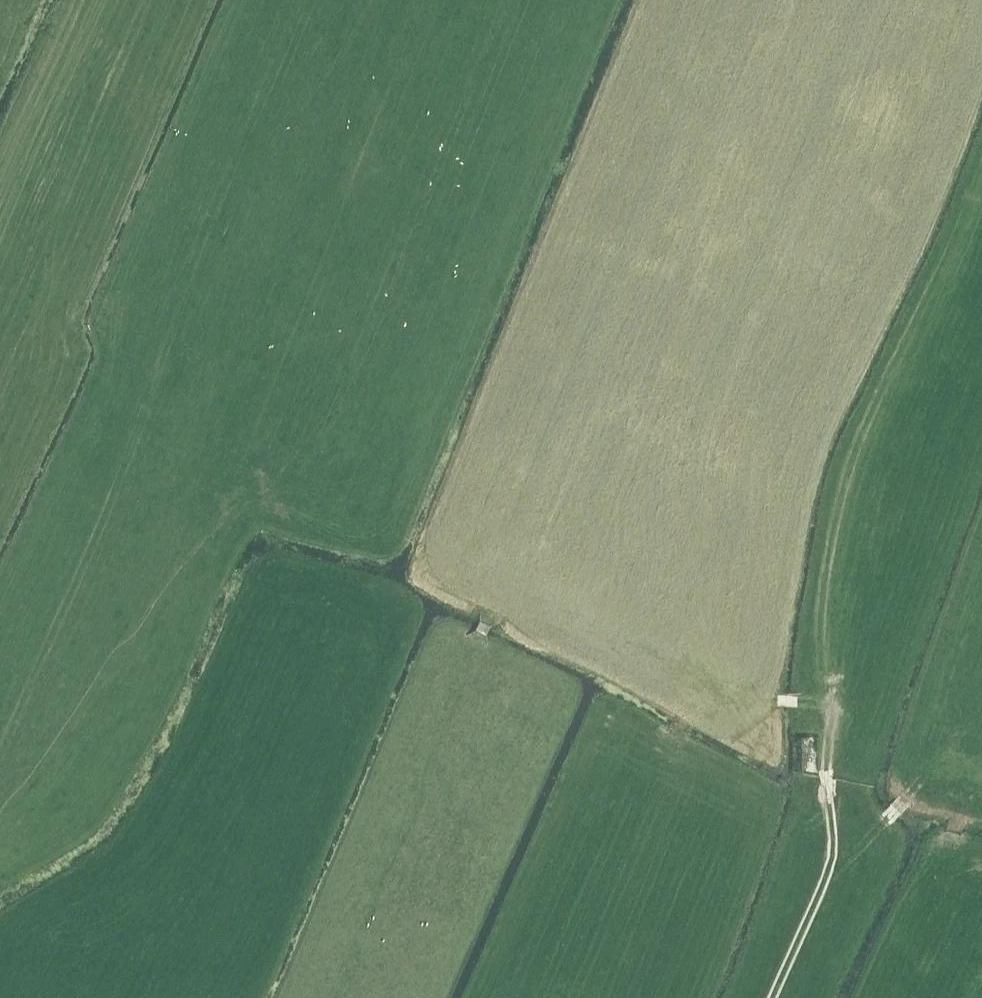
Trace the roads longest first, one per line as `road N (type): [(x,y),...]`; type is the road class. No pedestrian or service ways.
road 1 (track): [(773,997),(834,855),(827,738)]
road 2 (track): [(825,880),(922,781)]

